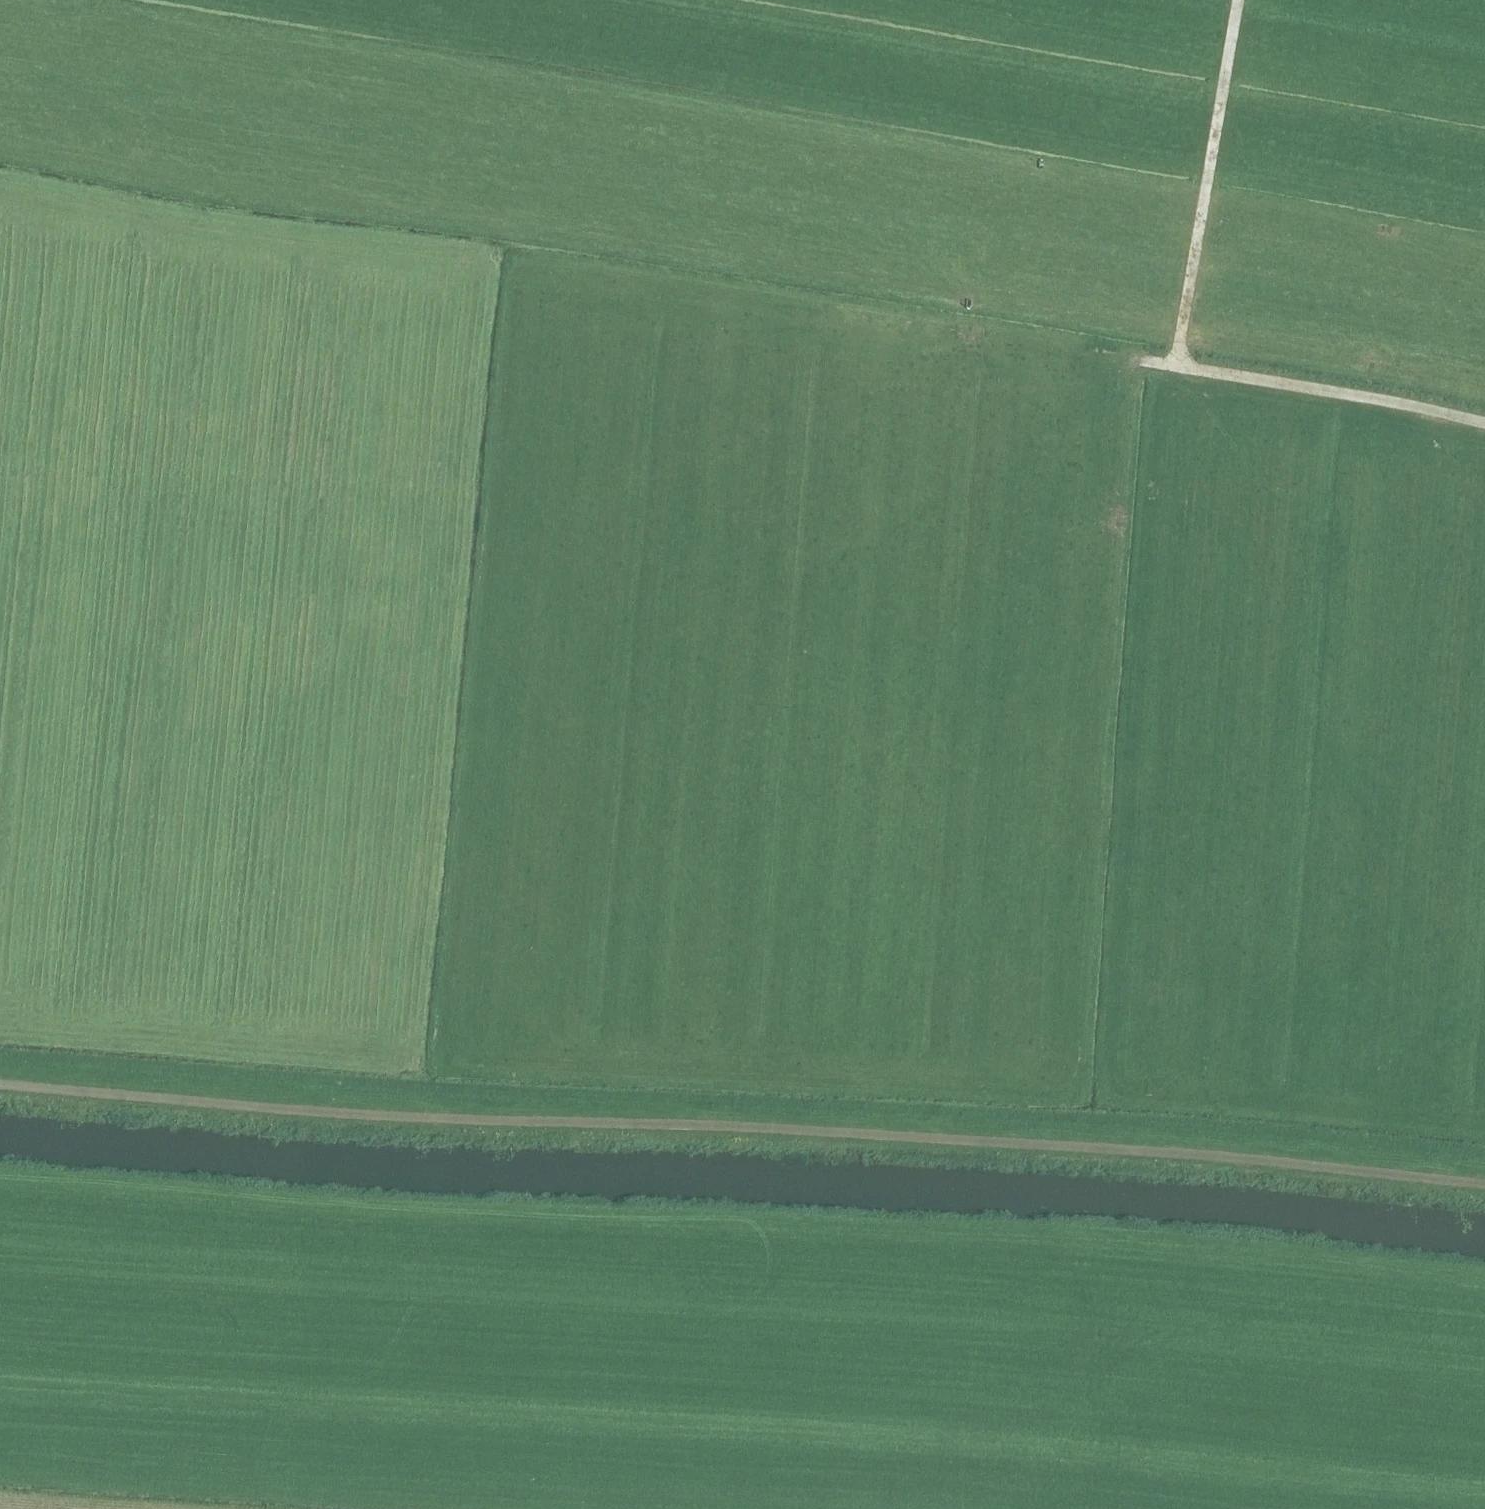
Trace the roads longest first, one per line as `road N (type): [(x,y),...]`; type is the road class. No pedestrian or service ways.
road 1 (track): [(1140,361),(1183,368),(1179,349),(1240,0)]
road 2 (track): [(1183,368),(1484,419)]

